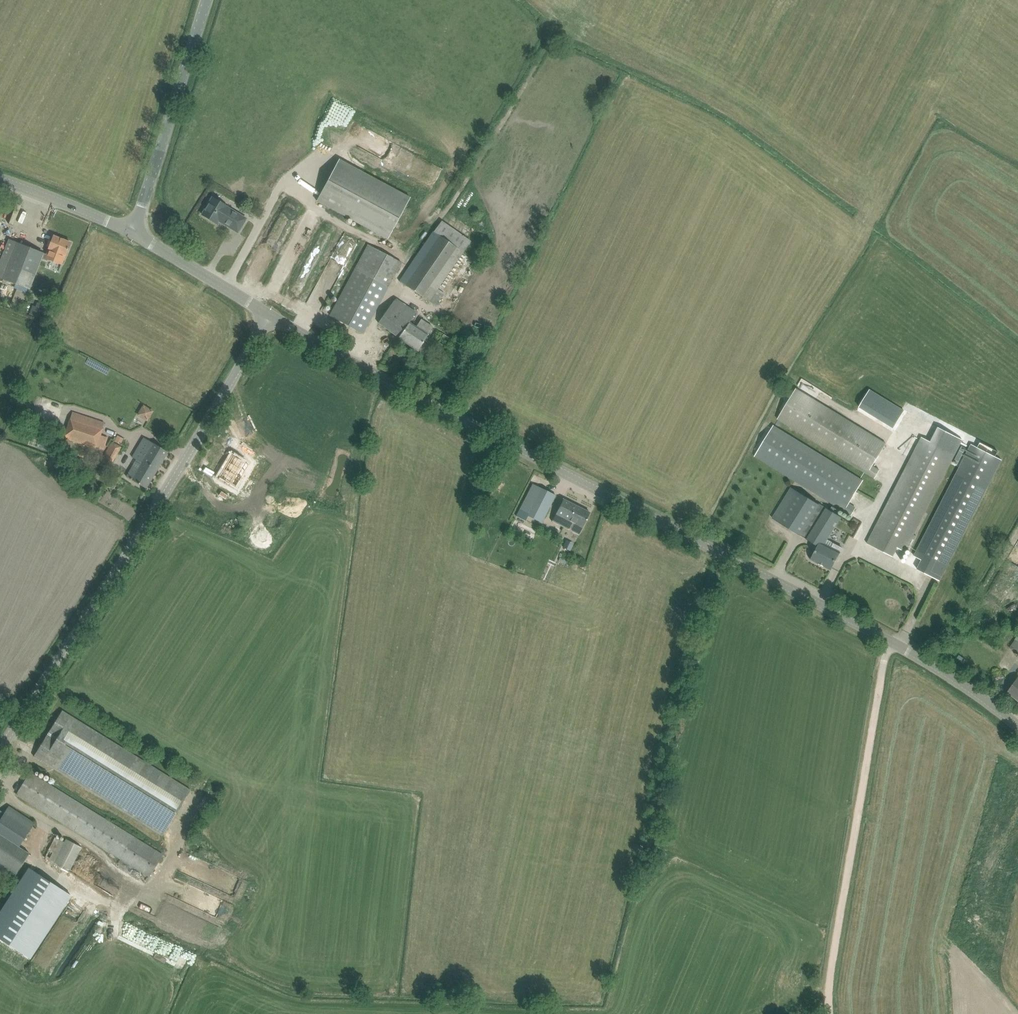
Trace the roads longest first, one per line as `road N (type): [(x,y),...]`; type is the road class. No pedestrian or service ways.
road 1 (tertiary): [(1017,726),(890,640),(270,316)]
road 2 (tertiary): [(0,749),(270,316)]
road 3 (track): [(830,1013),(890,640)]
road 4 (tertiary): [(133,232),(207,0)]
road 5 (tertiary): [(270,316),(133,232)]
road 6 (tertiary): [(133,232),(0,179)]

